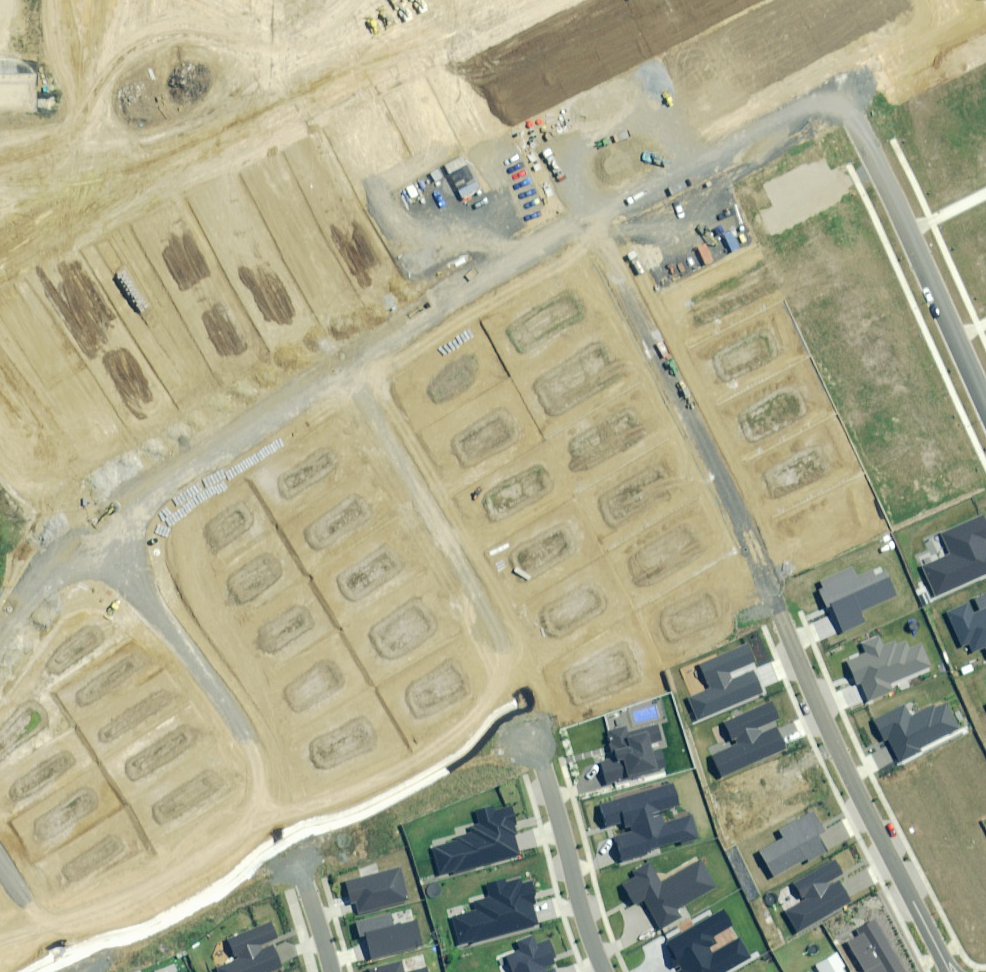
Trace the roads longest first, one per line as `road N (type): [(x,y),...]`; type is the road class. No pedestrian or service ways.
road 1 (unknown): [(0,675),(92,548),(143,511),(820,106),(836,101),(857,126)]
road 2 (unknown): [(600,238),(784,622)]
road 3 (unknown): [(92,548),(193,648),(238,724),(301,875)]
road 4 (unknown): [(362,380),(521,674),(534,730)]
road 5 (residential): [(949,971),(851,780),(784,622)]
road 6 (residential): [(985,409),(857,126)]
road 7 (residential): [(604,971),(534,730)]
road 8 (unknown): [(0,874),(70,971)]

